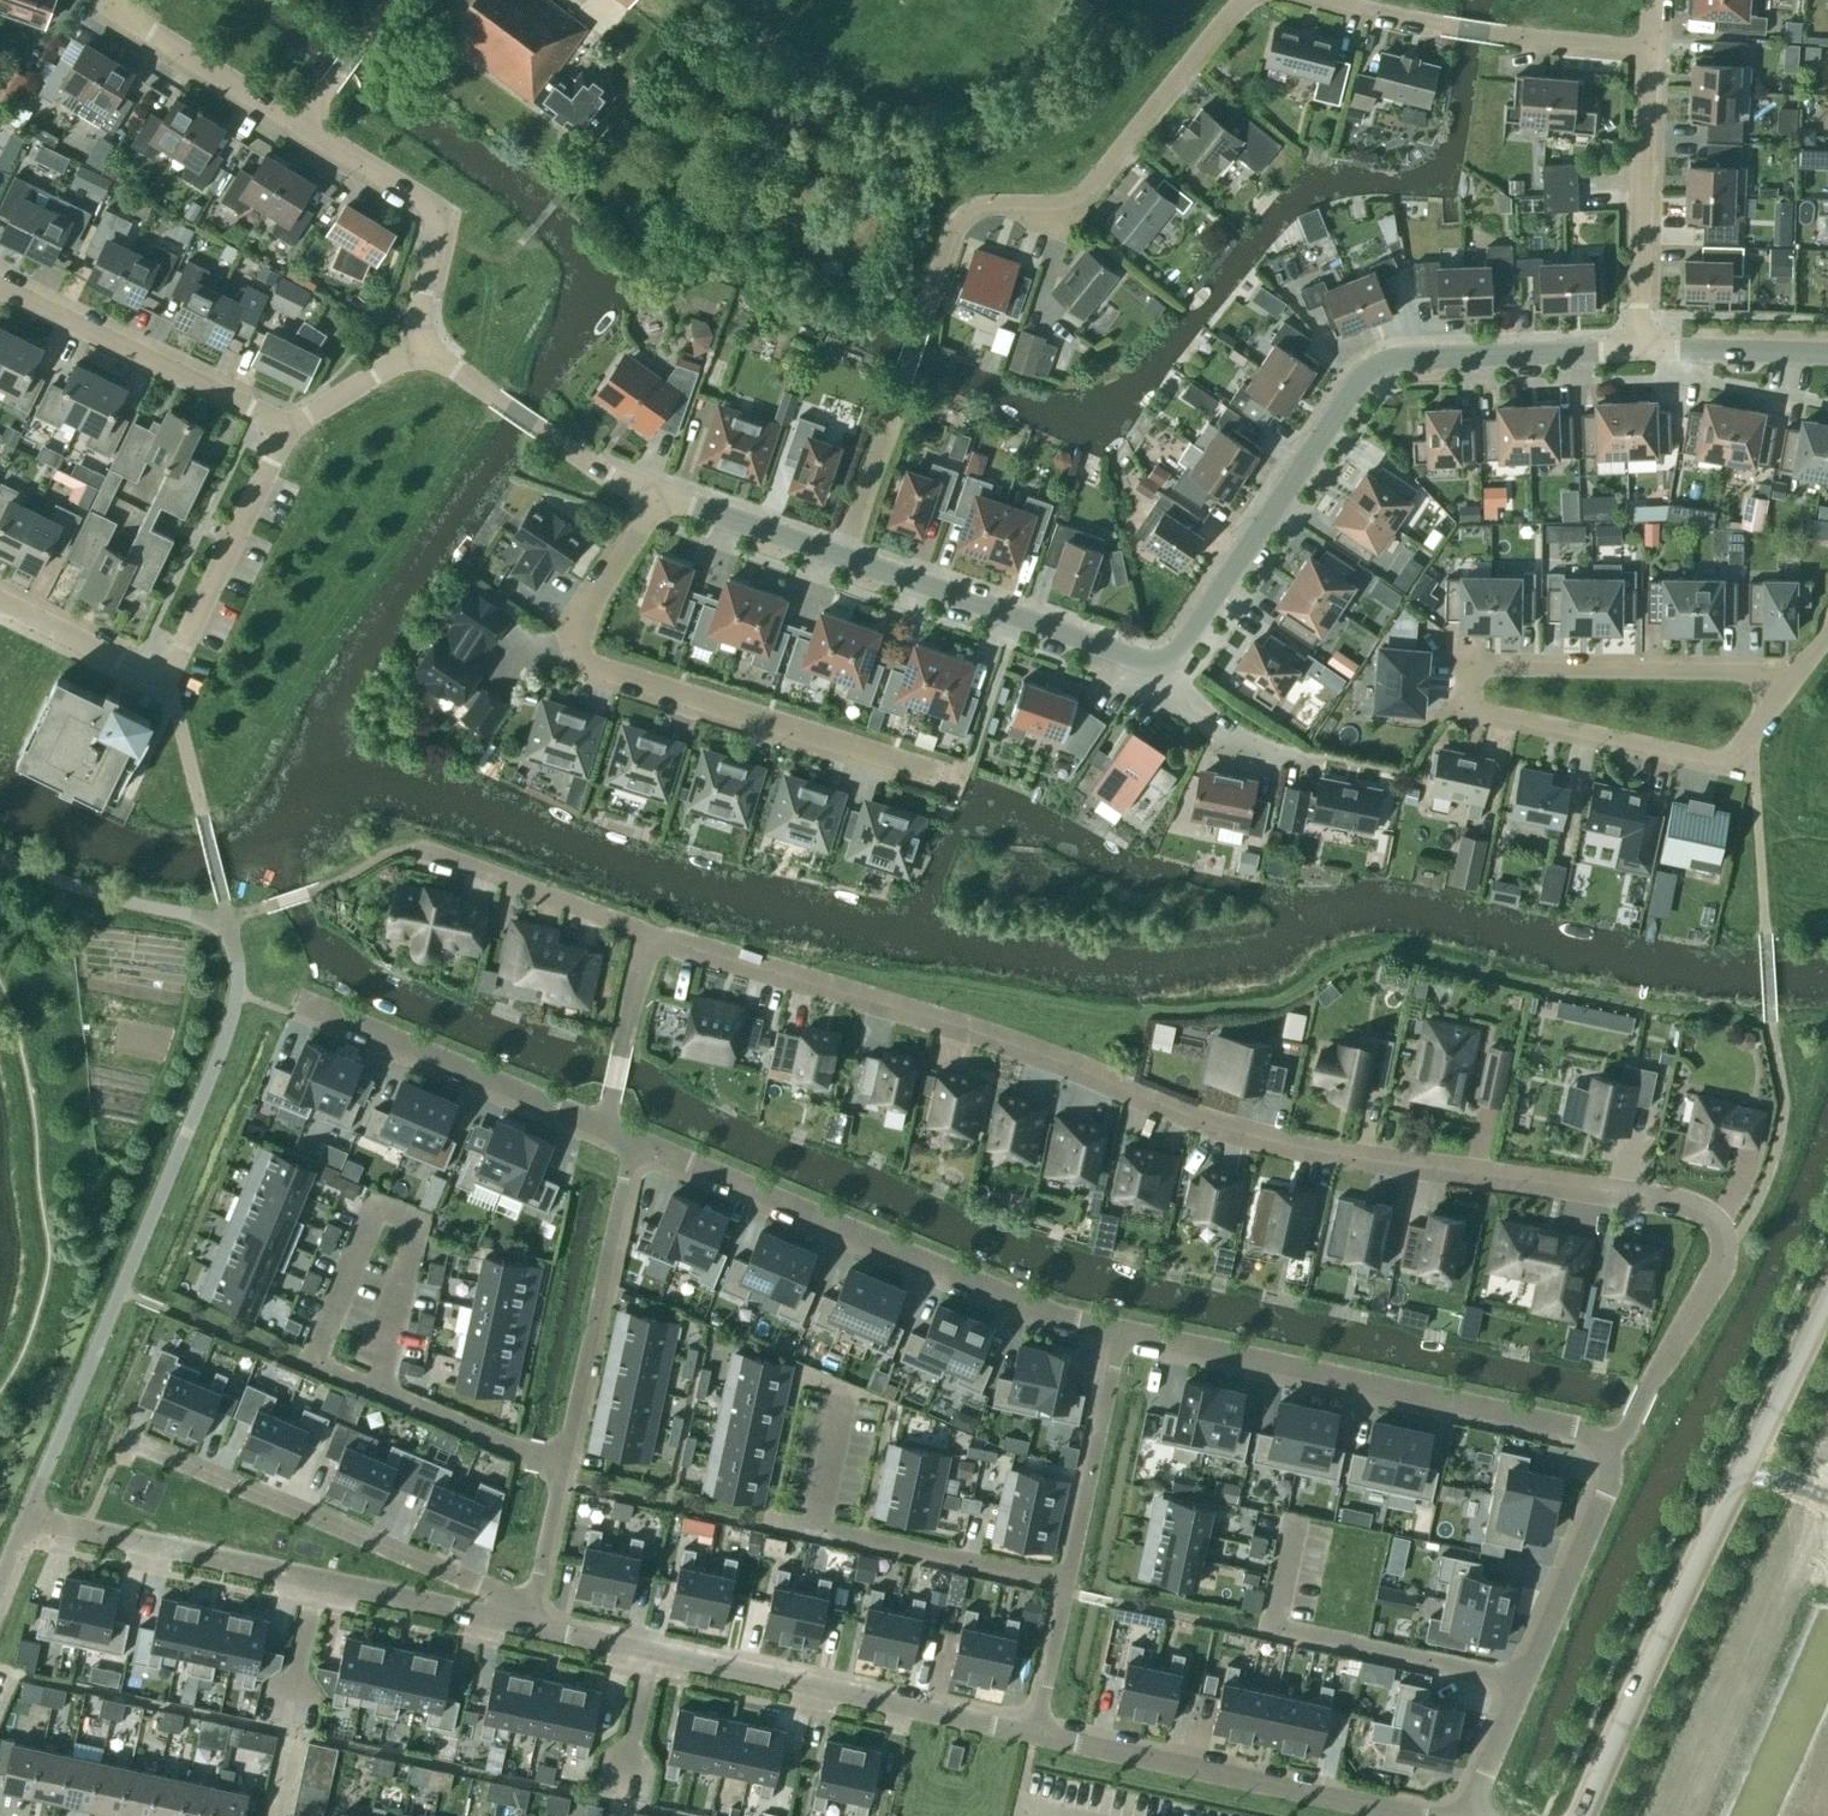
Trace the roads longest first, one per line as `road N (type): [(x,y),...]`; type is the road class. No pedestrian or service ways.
road 1 (residential): [(1607,1448),(1630,1427),(1707,1286),(1719,1244),(1710,1214),(1683,1197),(1307,1153),(1202,1122),(988,1033),(649,935)]
road 2 (residential): [(833,556),(960,218),(983,207),(1073,210),(1236,15),(1264,0)]
road 3 (residential): [(1796,680),(1476,667),(1472,714),(1712,767),(1746,757)]
road 4 (unclassified): [(1637,351),(1387,363),(1346,408),(1180,651),(1154,662)]
road 5 (residential): [(658,503),(571,639),(590,673),(962,788)]
road 6 (residential): [(1122,1330),(1068,1318),(633,1143)]
road 7 (unclassified): [(1035,1739),(562,1634),(530,1615)]
road 8 (residential): [(127,0),(145,34),(438,210),(421,349)]
road 9 (residential): [(1607,1448),(1571,1427),(1122,1330)]
road 10 (residential): [(506,1609),(479,1615),(28,1519)]
road 11 (residential): [(506,1609),(489,1592),(129,1441)]
road 12 (secondary): [(1582,1815),(1748,1460)]
road 13 (unclassified): [(1402,1815),(1035,1739)]
road 14 (residential): [(1526,1684),(1272,1624),(1293,1519)]
road 15 (residential): [(1308,0),(1442,30),(1650,50)]
road 16 (unclassified): [(833,556),(1154,662)]
road 17 (residential): [(564,1464),(633,1143)]
road 18 (residential): [(287,430),(0,285)]
road 19 (residential): [(601,1130),(305,1006)]
road 20 (residential): [(1637,351),(1650,50)]
road 21 (residential): [(1154,662),(1221,724),(1304,763),(1406,778)]
road 22 (residential): [(375,1386),(310,1358),(373,1203),(417,1219)]
road 23 (unclassified): [(421,349),(604,482),(658,503)]
road 24 (residential): [(287,430),(182,649),(163,666)]
road 25 (residential): [(1069,1581),(815,1526)]
road 26 (residential): [(1069,1581),(1122,1330)]
road 27 (residential): [(1526,1684),(1607,1495),(1607,1448)]
road 28 (residential): [(649,935),(430,852)]
road 29 (residential): [(564,1464),(375,1386)]
road 30 (residential): [(601,1130),(649,935)]
road 31 (unclassified): [(1827,355),(1637,351)]
road 32 (unclassified): [(658,503),(833,556)]
road 33 (secondary): [(1748,1460),(1827,1297)]
road 34 (residential): [(0,600),(134,663),(163,666)]
road 35 (residential): [(417,1219),(375,1386)]
road 36 (residential): [(1035,1739),(1069,1581)]
road 37 (residential): [(421,349),(287,430)]
road 38 (residential): [(530,1615),(564,1464)]
road 39 (residential): [(815,1526),(844,1386)]
road 40 (residential): [(1470,1815),(1526,1684)]

